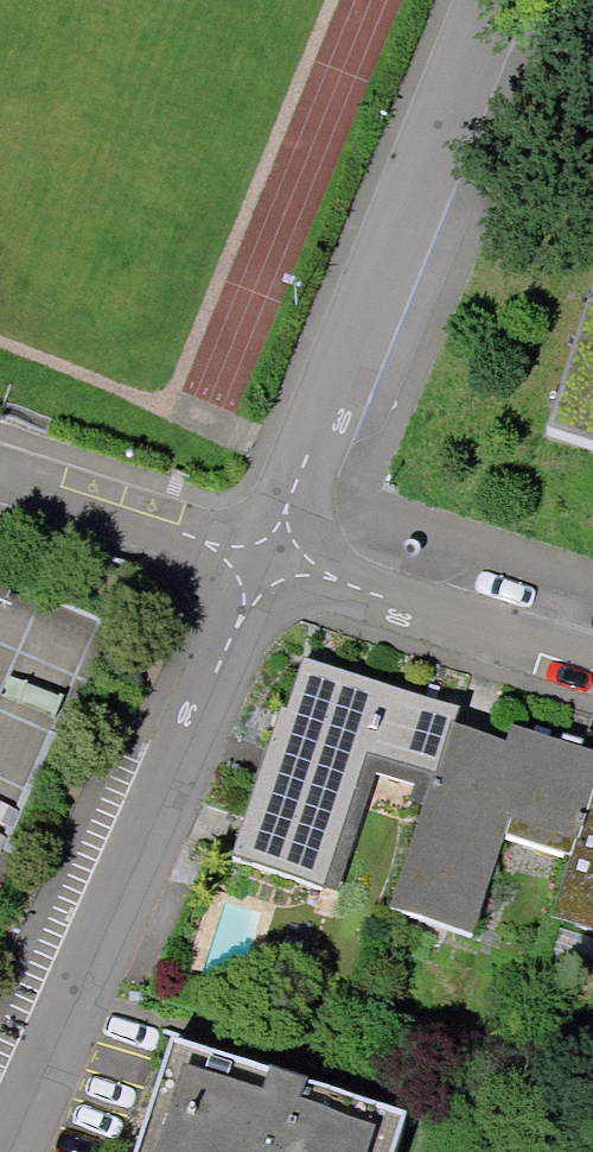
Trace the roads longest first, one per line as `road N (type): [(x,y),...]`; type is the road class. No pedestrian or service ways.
road 1 (residential): [(8,1151),(267,553)]
road 2 (residential): [(267,553),(489,0)]
road 3 (residential): [(267,553),(592,662)]
road 4 (residential): [(0,473),(267,553)]

